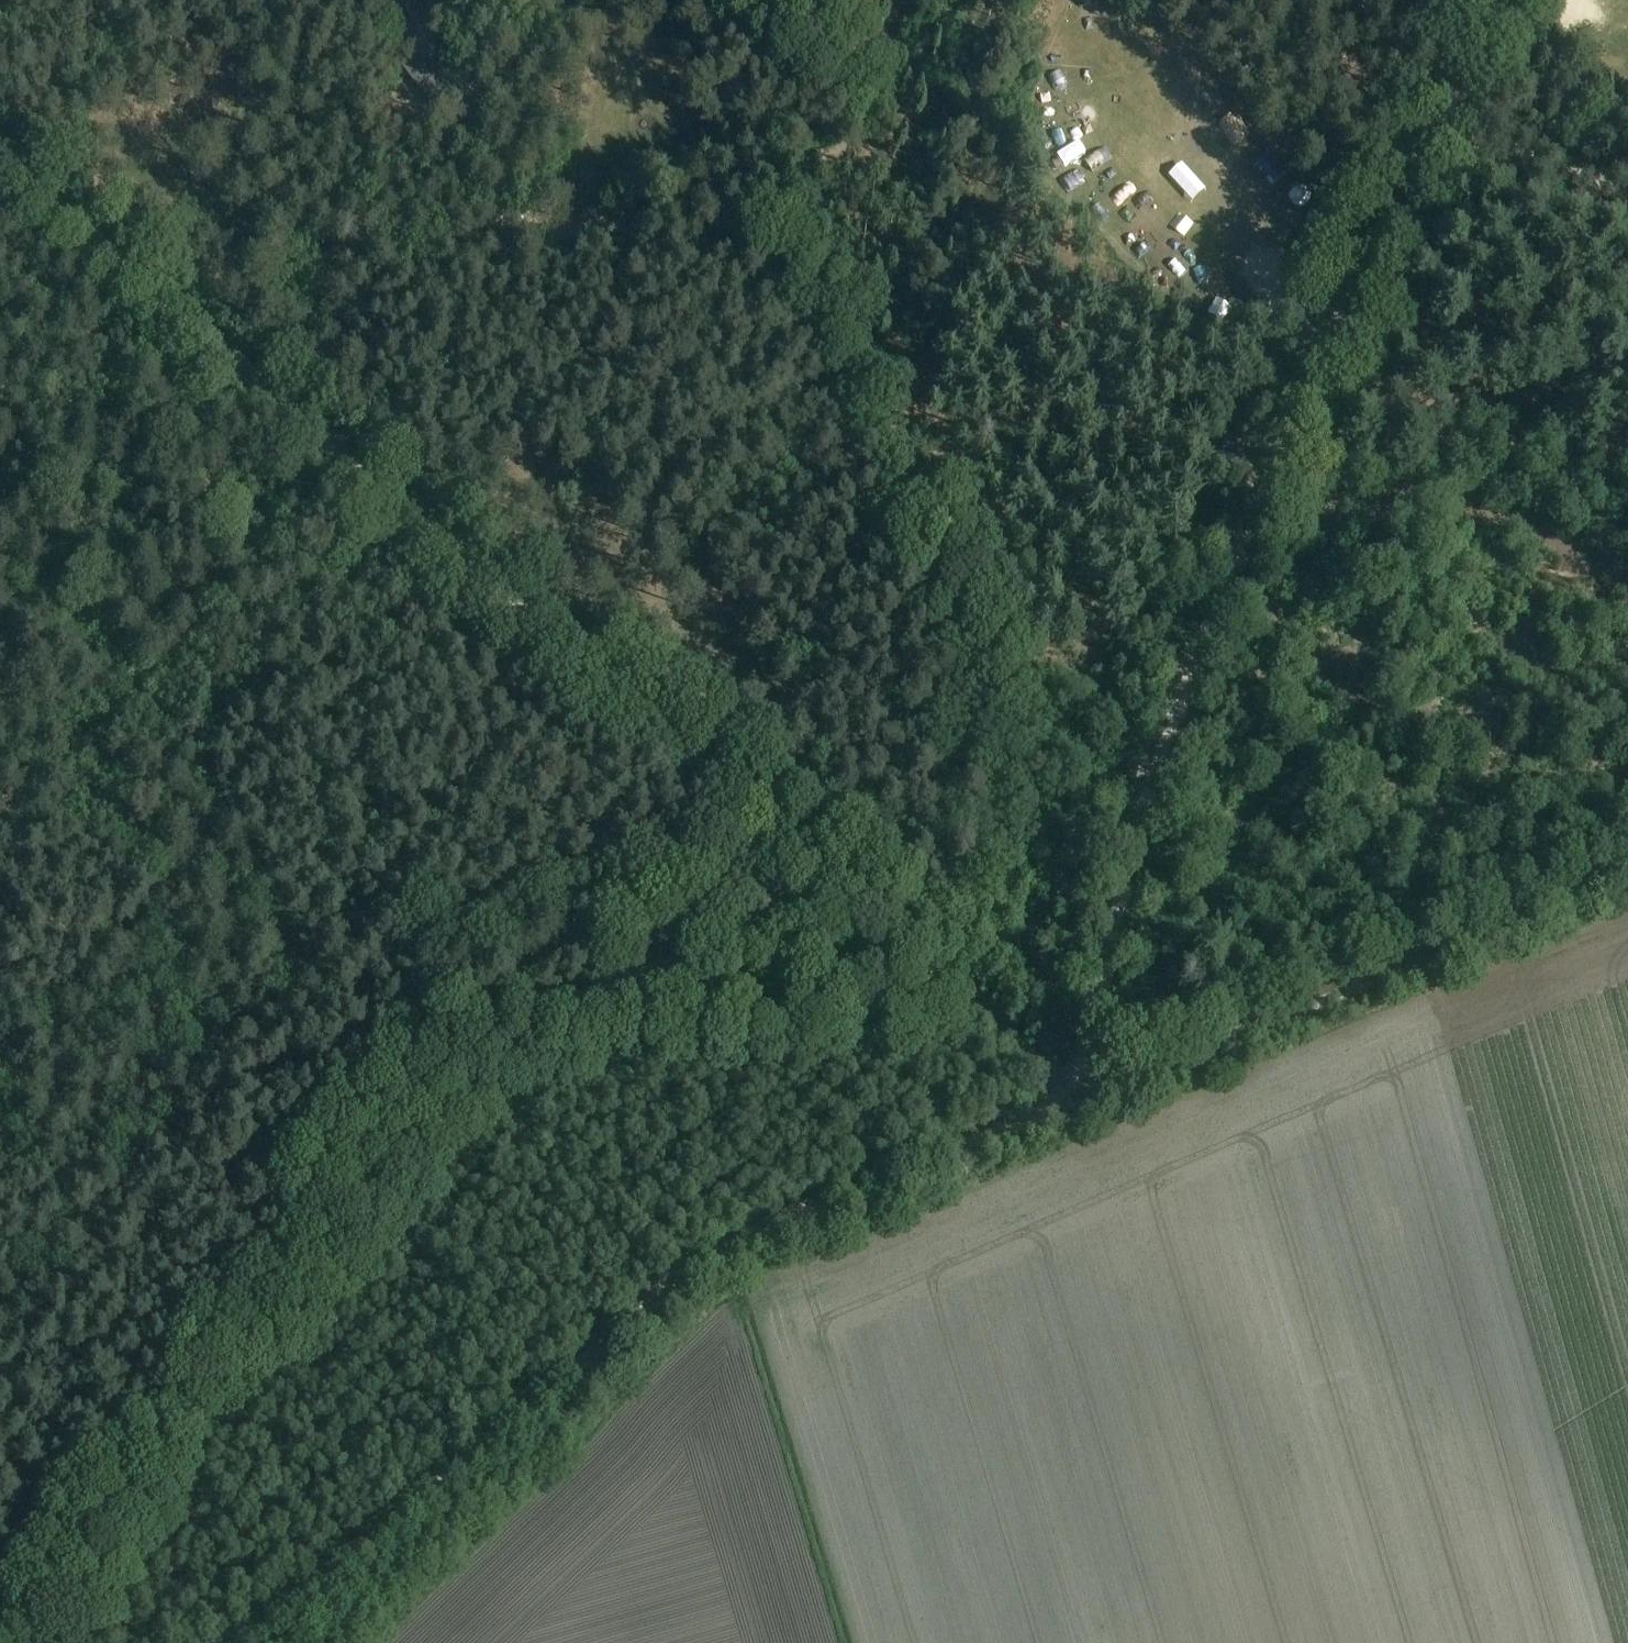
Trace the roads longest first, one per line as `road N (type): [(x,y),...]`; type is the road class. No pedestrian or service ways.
road 1 (track): [(245,1642),(710,1253),(1076,1095),(228,378),(0,158)]
road 2 (track): [(1076,1095),(1205,641),(1357,296),(1526,0)]
road 3 (track): [(1076,1095),(1627,866)]

